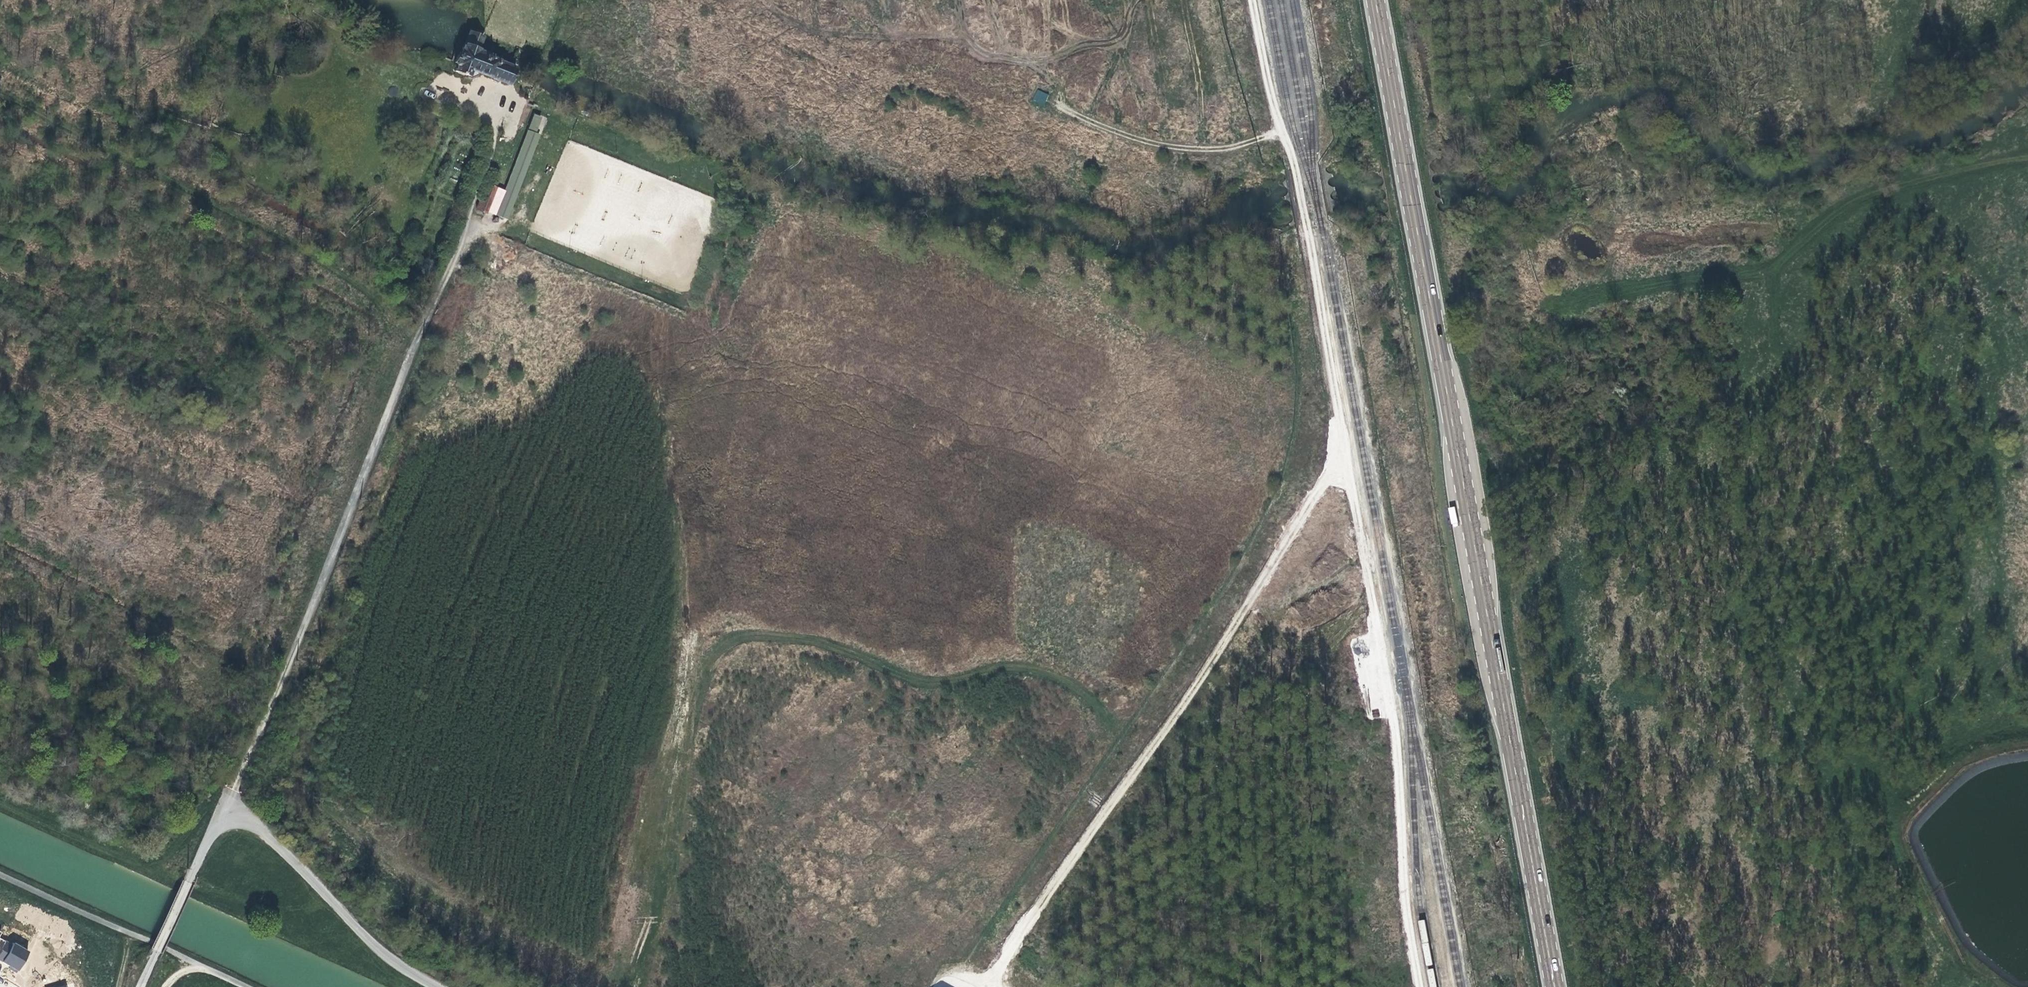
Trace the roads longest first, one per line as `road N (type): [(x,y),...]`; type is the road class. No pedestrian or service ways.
road 1 (primary): [(1375,0),(1554,986)]
road 2 (unclassified): [(138,986),(321,579),(472,210)]
road 3 (track): [(1346,449),(989,986)]
road 4 (track): [(2027,158),(1857,199),(1757,284),(1694,278)]

